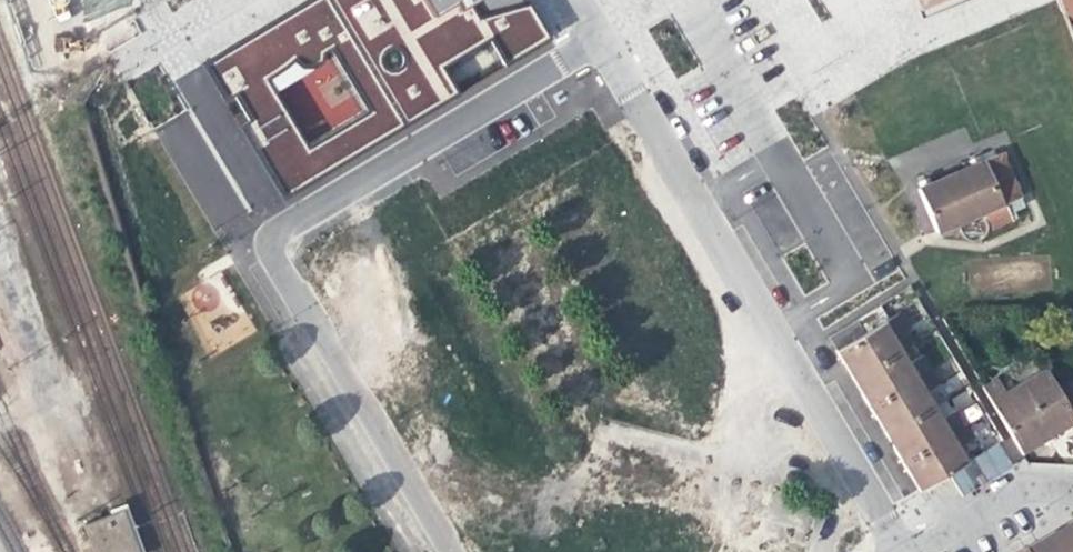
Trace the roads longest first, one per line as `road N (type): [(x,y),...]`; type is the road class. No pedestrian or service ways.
road 1 (residential): [(451,551),(273,259),(274,242),(289,220),(584,41)]
road 2 (residential): [(584,41),(602,47),(909,551)]
road 3 (residential): [(912,551),(1007,497),(1072,487)]

